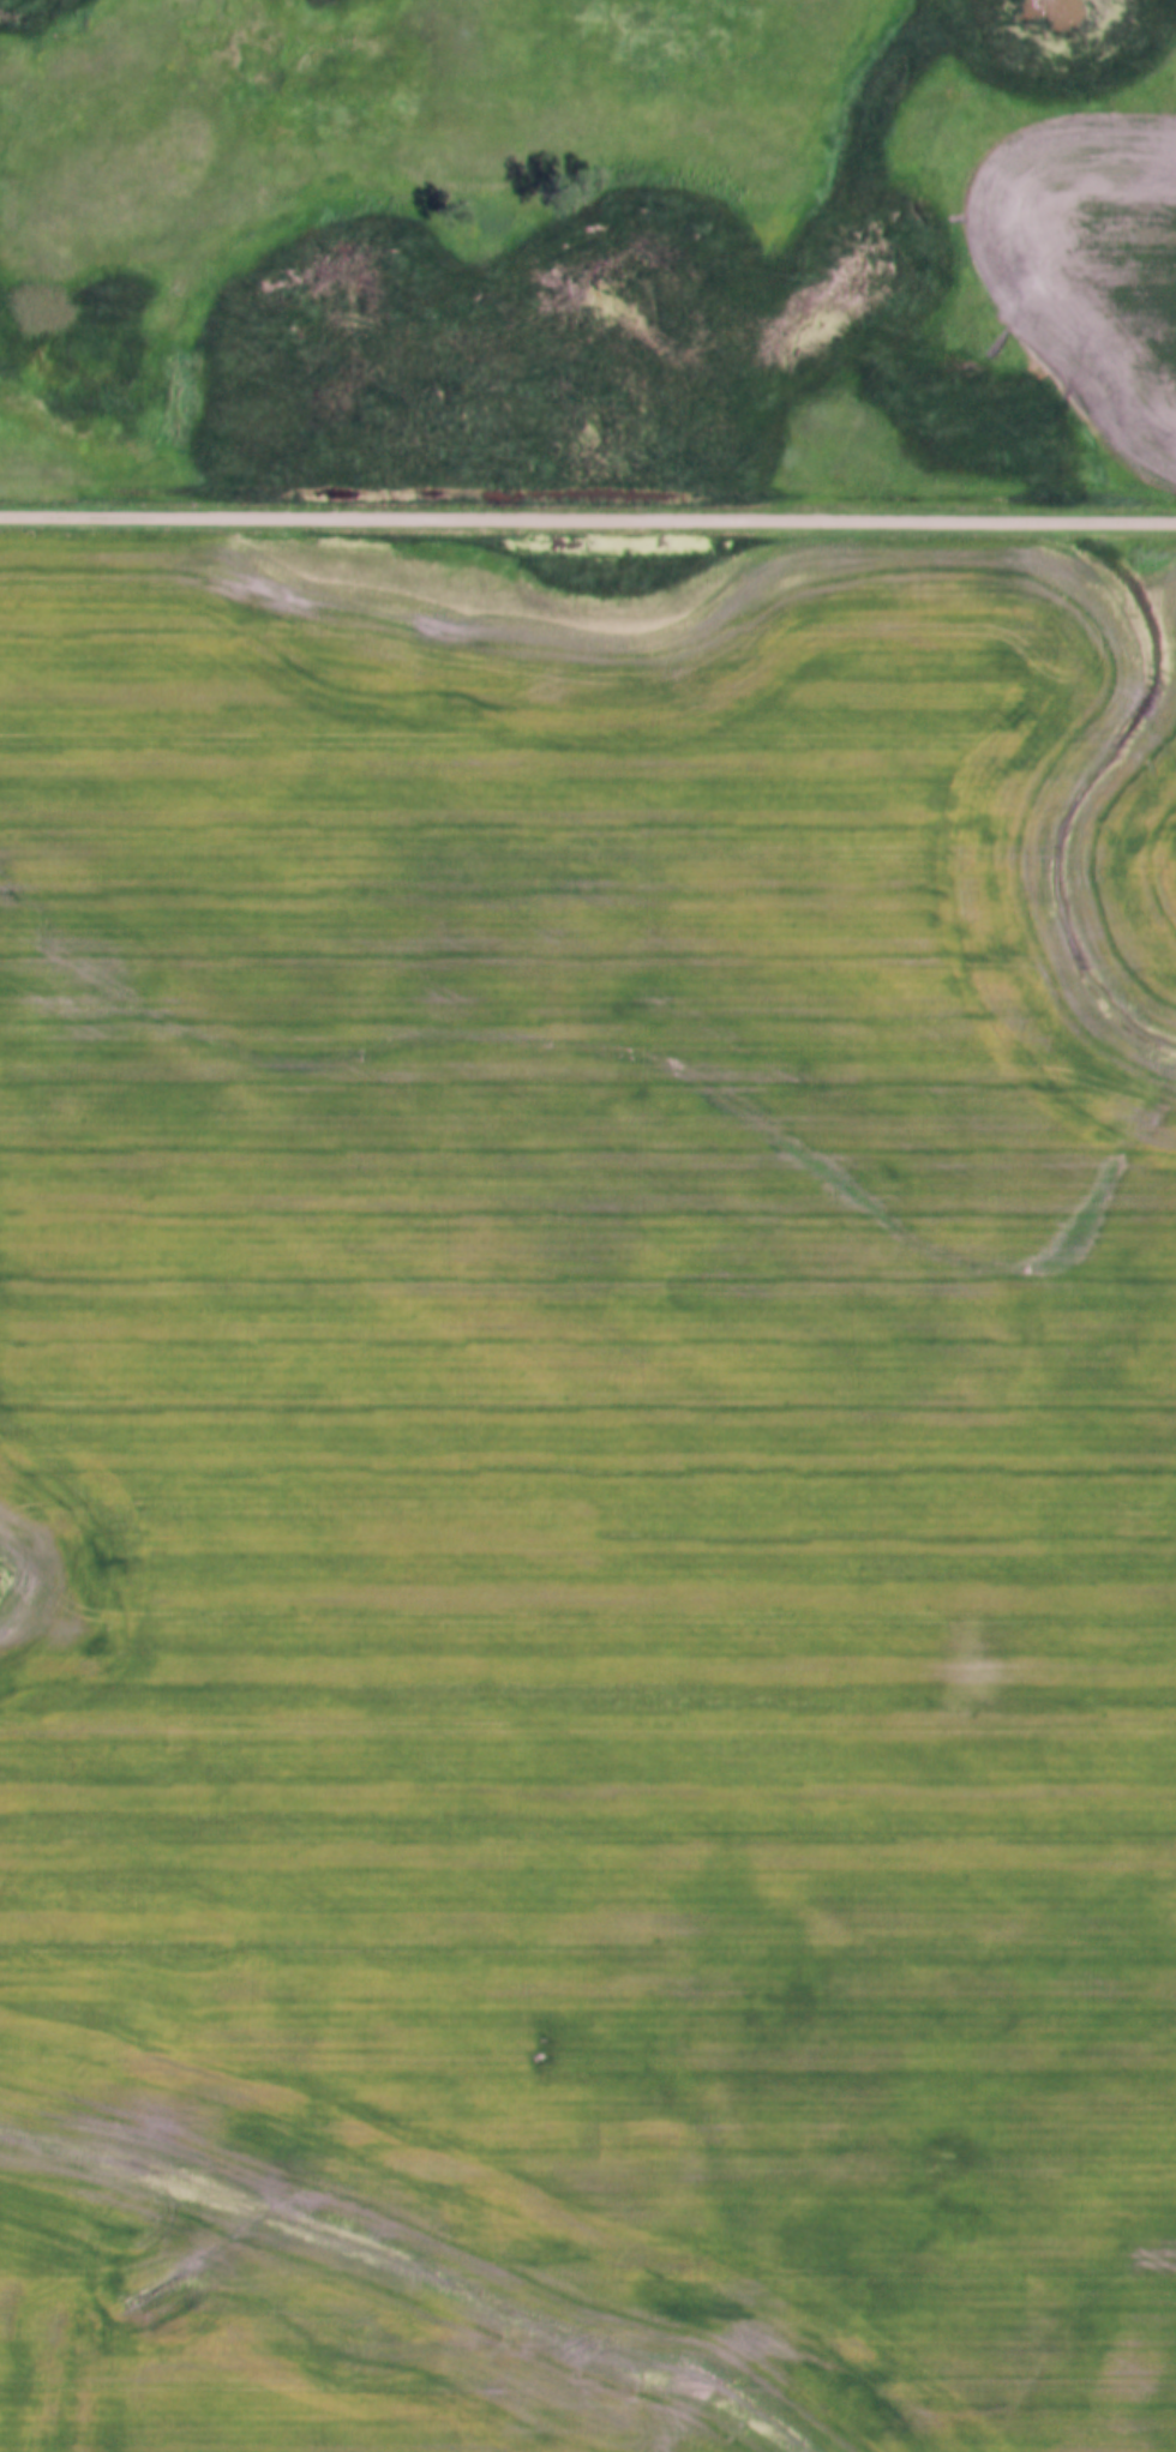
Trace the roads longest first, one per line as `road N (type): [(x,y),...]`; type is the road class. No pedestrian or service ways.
road 1 (residential): [(1175,524),(0,519)]

